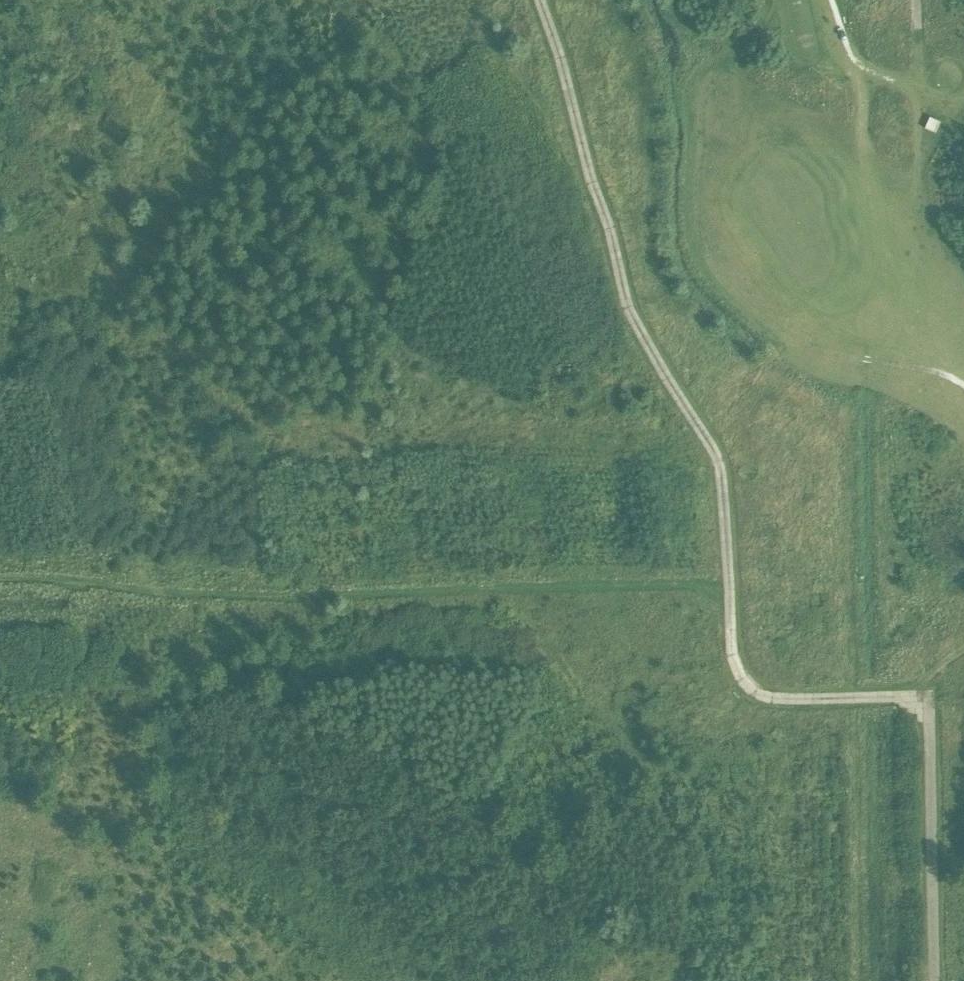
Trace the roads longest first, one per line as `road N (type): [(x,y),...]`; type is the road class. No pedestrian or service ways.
road 1 (track): [(935,980),(928,705),(781,703),(752,691),(732,662),(719,463),(630,318),(607,218),(538,0)]

